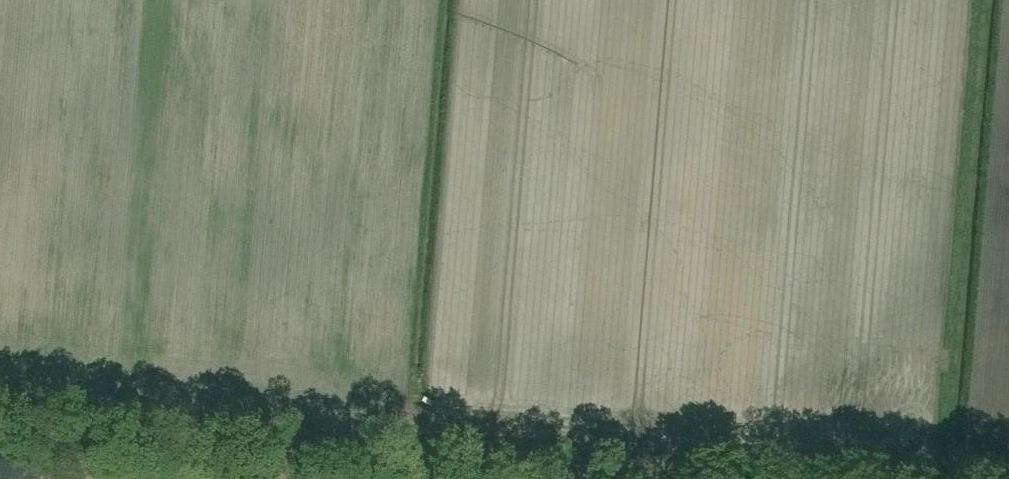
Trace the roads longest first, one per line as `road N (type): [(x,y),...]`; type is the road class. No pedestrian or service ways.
road 1 (unclassified): [(317,438),(0,412)]

